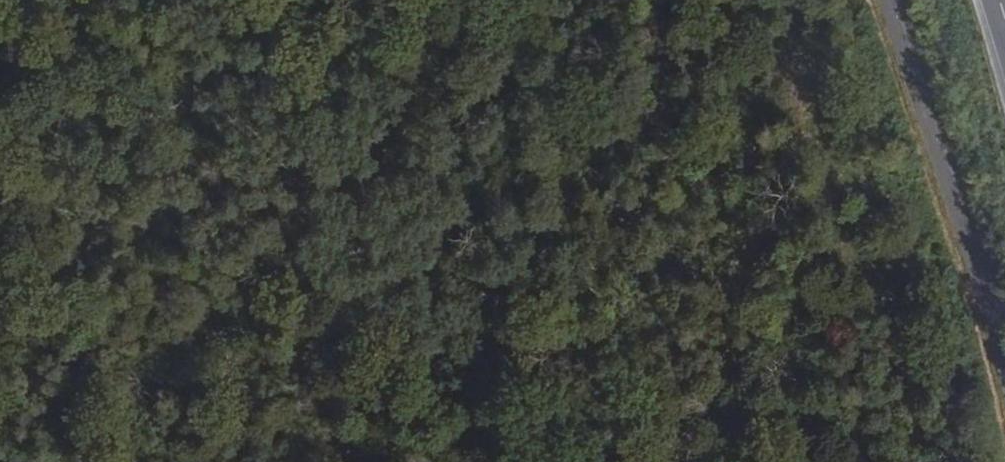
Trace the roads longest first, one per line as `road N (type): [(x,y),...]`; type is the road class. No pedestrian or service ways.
road 1 (tertiary): [(1004,322),(891,0)]

